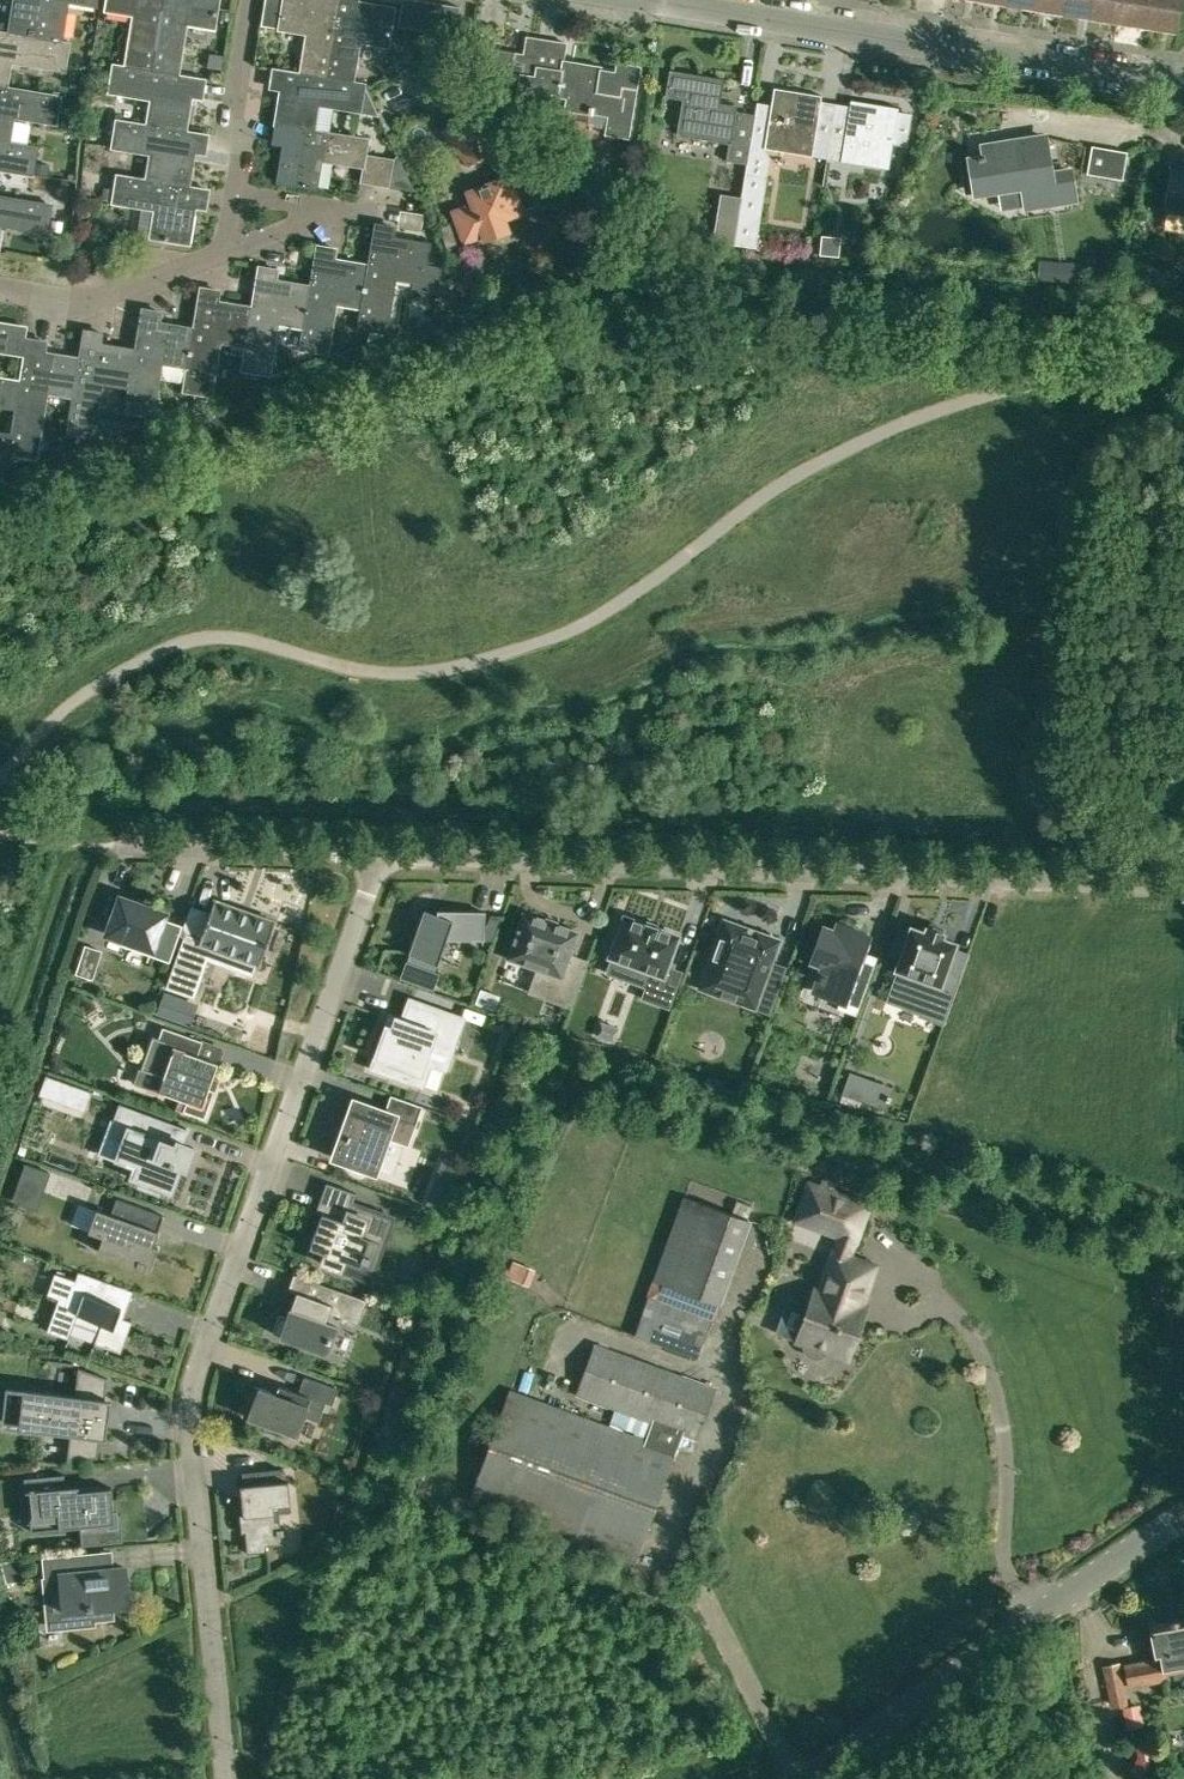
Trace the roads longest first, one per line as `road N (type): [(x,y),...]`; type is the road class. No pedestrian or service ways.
road 1 (residential): [(228,1778),(194,1398),(378,860)]
road 2 (residential): [(378,860),(1183,879)]
road 3 (residential): [(666,2),(1183,80)]
road 4 (residential): [(0,290),(98,299),(231,253),(245,162),(236,121),(255,0)]
road 5 (unclassified): [(813,1778),(1183,1522)]
road 6 (residential): [(378,860),(133,852)]

